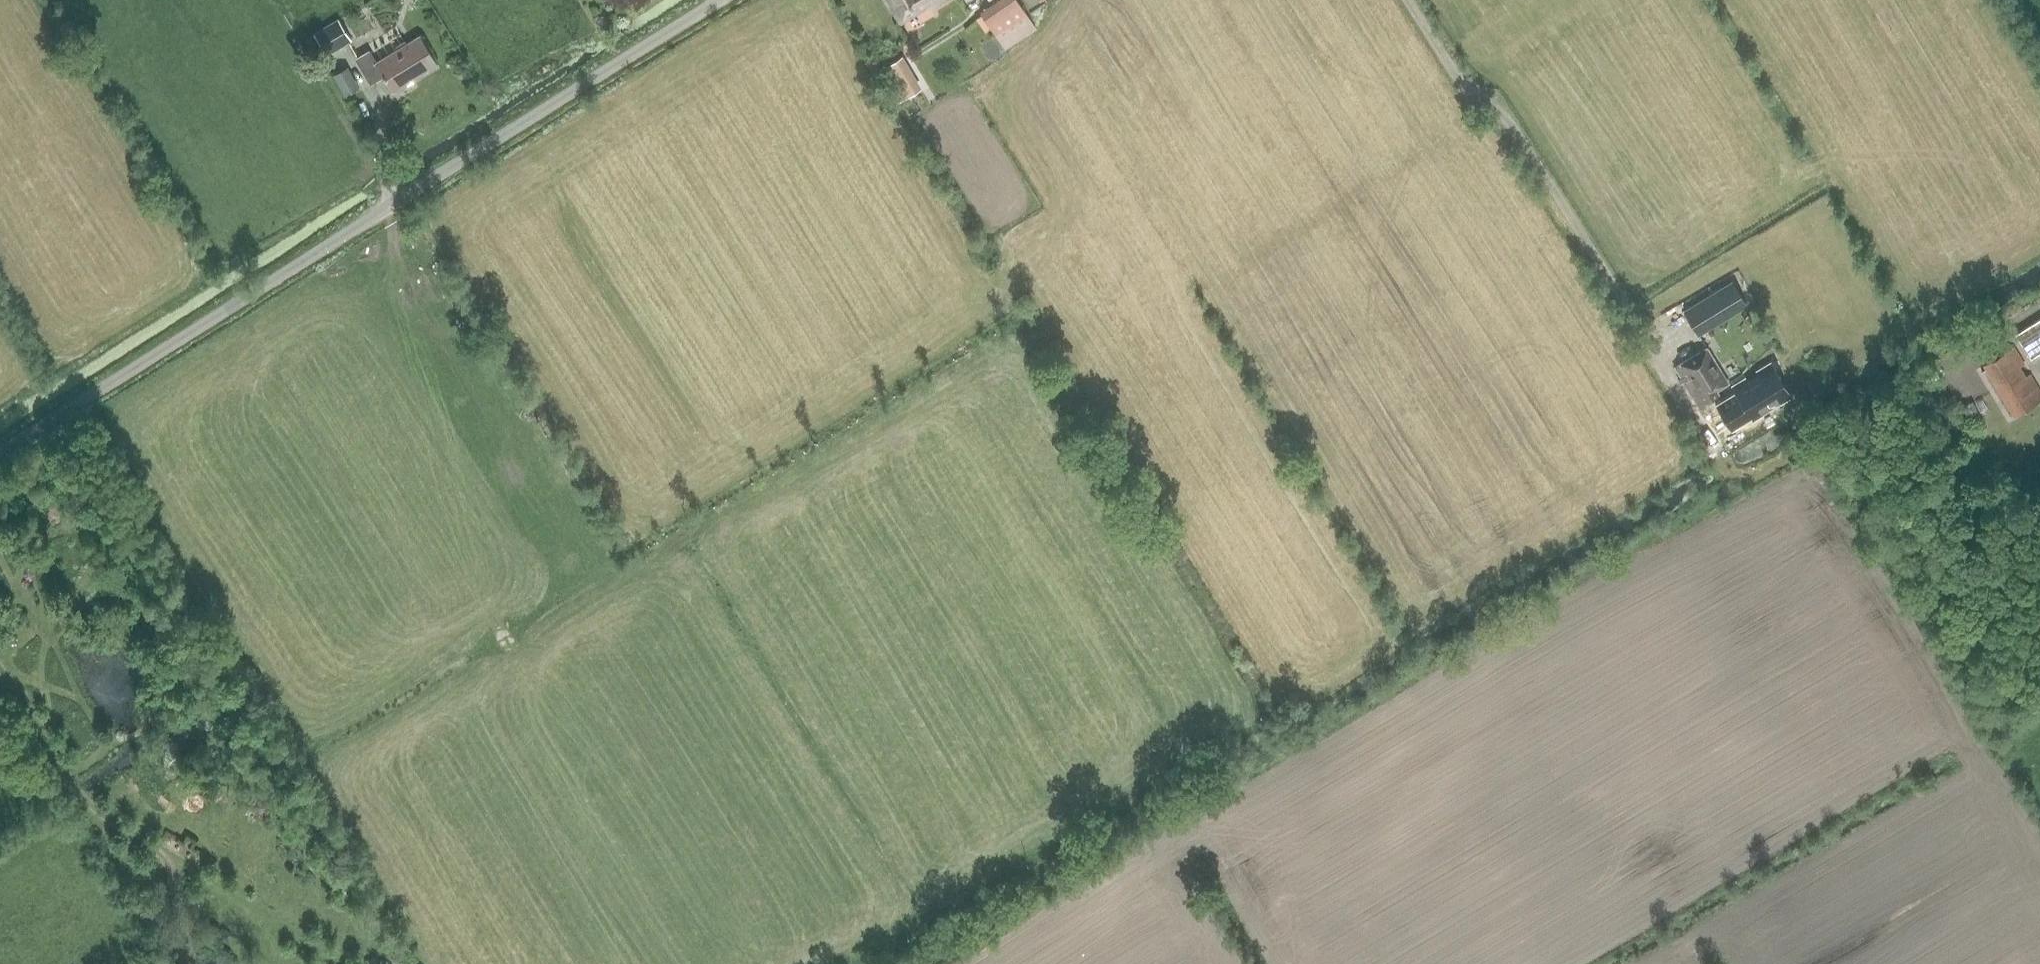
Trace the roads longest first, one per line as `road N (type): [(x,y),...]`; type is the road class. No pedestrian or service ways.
road 1 (unclassified): [(0,447),(705,0)]
road 2 (track): [(0,670),(79,795),(103,817),(342,963)]
road 3 (track): [(1407,0),(1461,85),(1510,123),(1637,326)]
road 4 (track): [(1744,479),(2039,307)]

